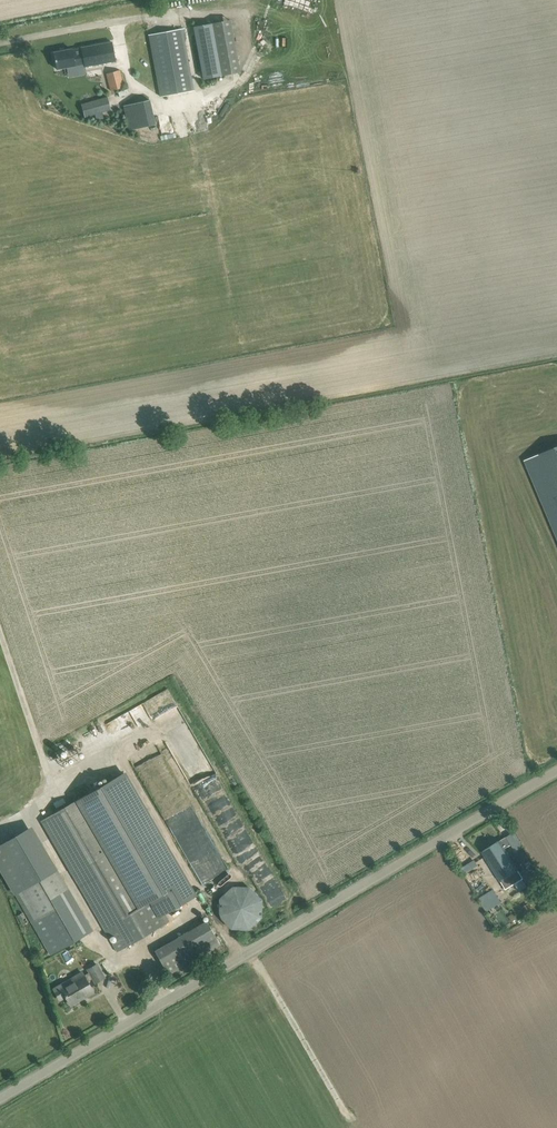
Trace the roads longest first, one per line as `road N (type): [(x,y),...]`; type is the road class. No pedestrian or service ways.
road 1 (unclassified): [(0,1103),(556,770)]
road 2 (track): [(0,628),(55,791)]

